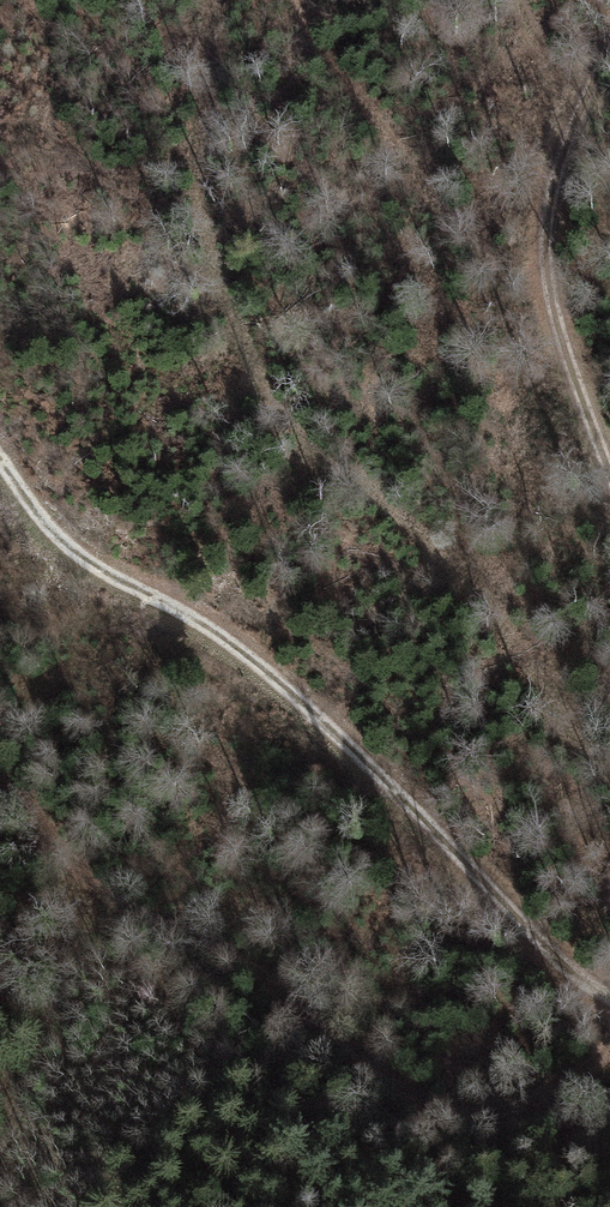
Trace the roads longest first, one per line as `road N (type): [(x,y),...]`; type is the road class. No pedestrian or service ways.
road 1 (track): [(0,439),(76,549),(269,680),(596,995),(609,999)]
road 2 (track): [(609,1050),(576,1078),(477,1115),(393,1086),(262,969),(119,905),(0,777)]
road 3 (track): [(609,468),(542,239),(564,93),(609,13)]

